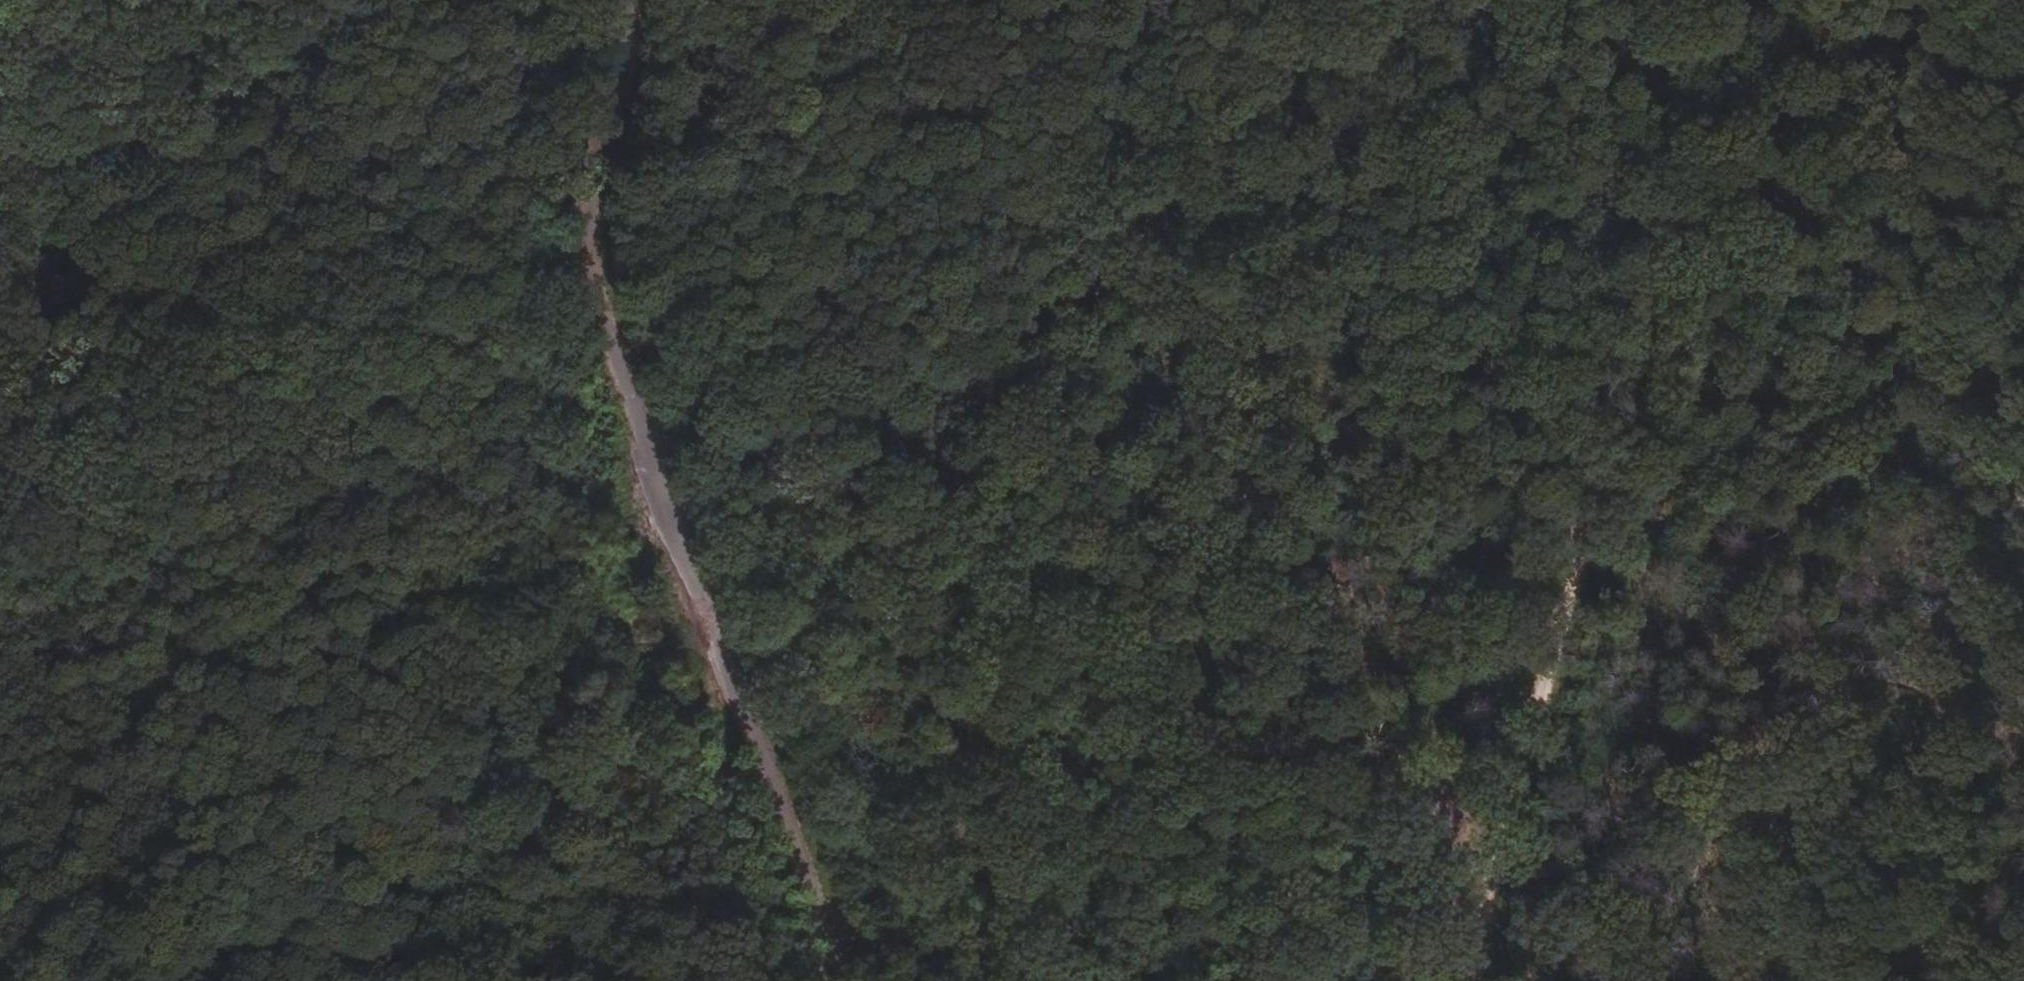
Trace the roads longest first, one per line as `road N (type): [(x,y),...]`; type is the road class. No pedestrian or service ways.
road 1 (track): [(1735,0),(1673,256),(1469,980)]
road 2 (track): [(623,0),(589,261),(617,401),(696,628)]
road 3 (track): [(696,628),(560,756),(495,851),(463,879),(393,907),(315,919),(192,980)]
road 4 (unclassified): [(696,628),(847,980)]

